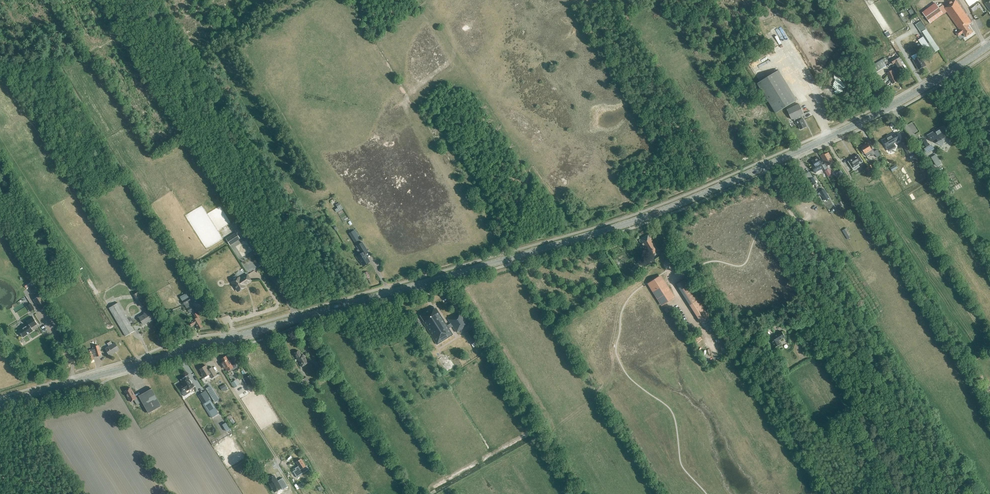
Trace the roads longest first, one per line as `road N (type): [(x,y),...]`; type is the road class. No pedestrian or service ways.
road 1 (primary): [(0,403),(649,216),(846,130),(989,44)]
road 2 (track): [(848,173),(989,401)]

